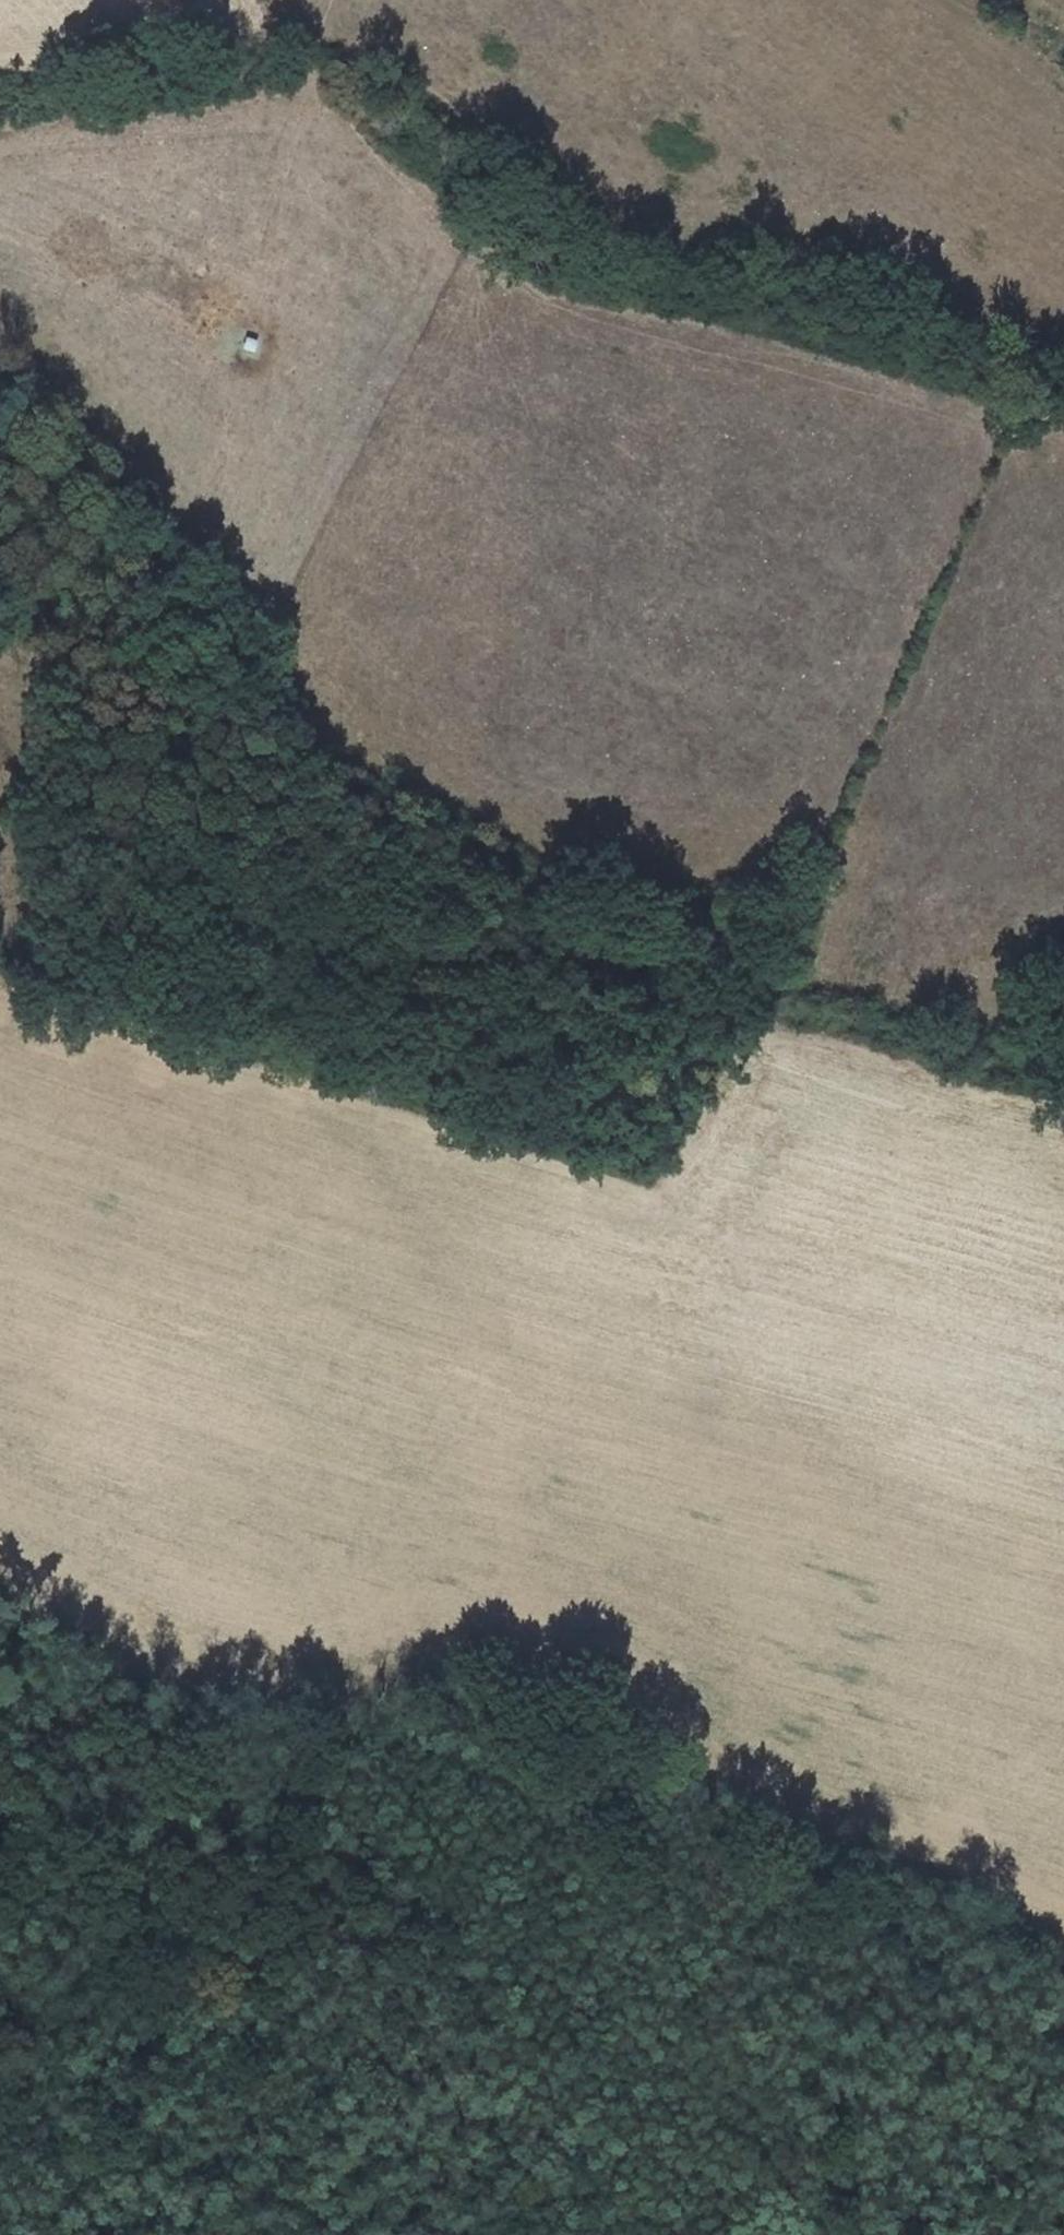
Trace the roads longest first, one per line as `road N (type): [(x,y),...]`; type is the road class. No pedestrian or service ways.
road 1 (track): [(1063,1977),(950,1916),(842,1893),(676,1780),(580,1733),(423,1713),(243,1770),(0,1751)]

